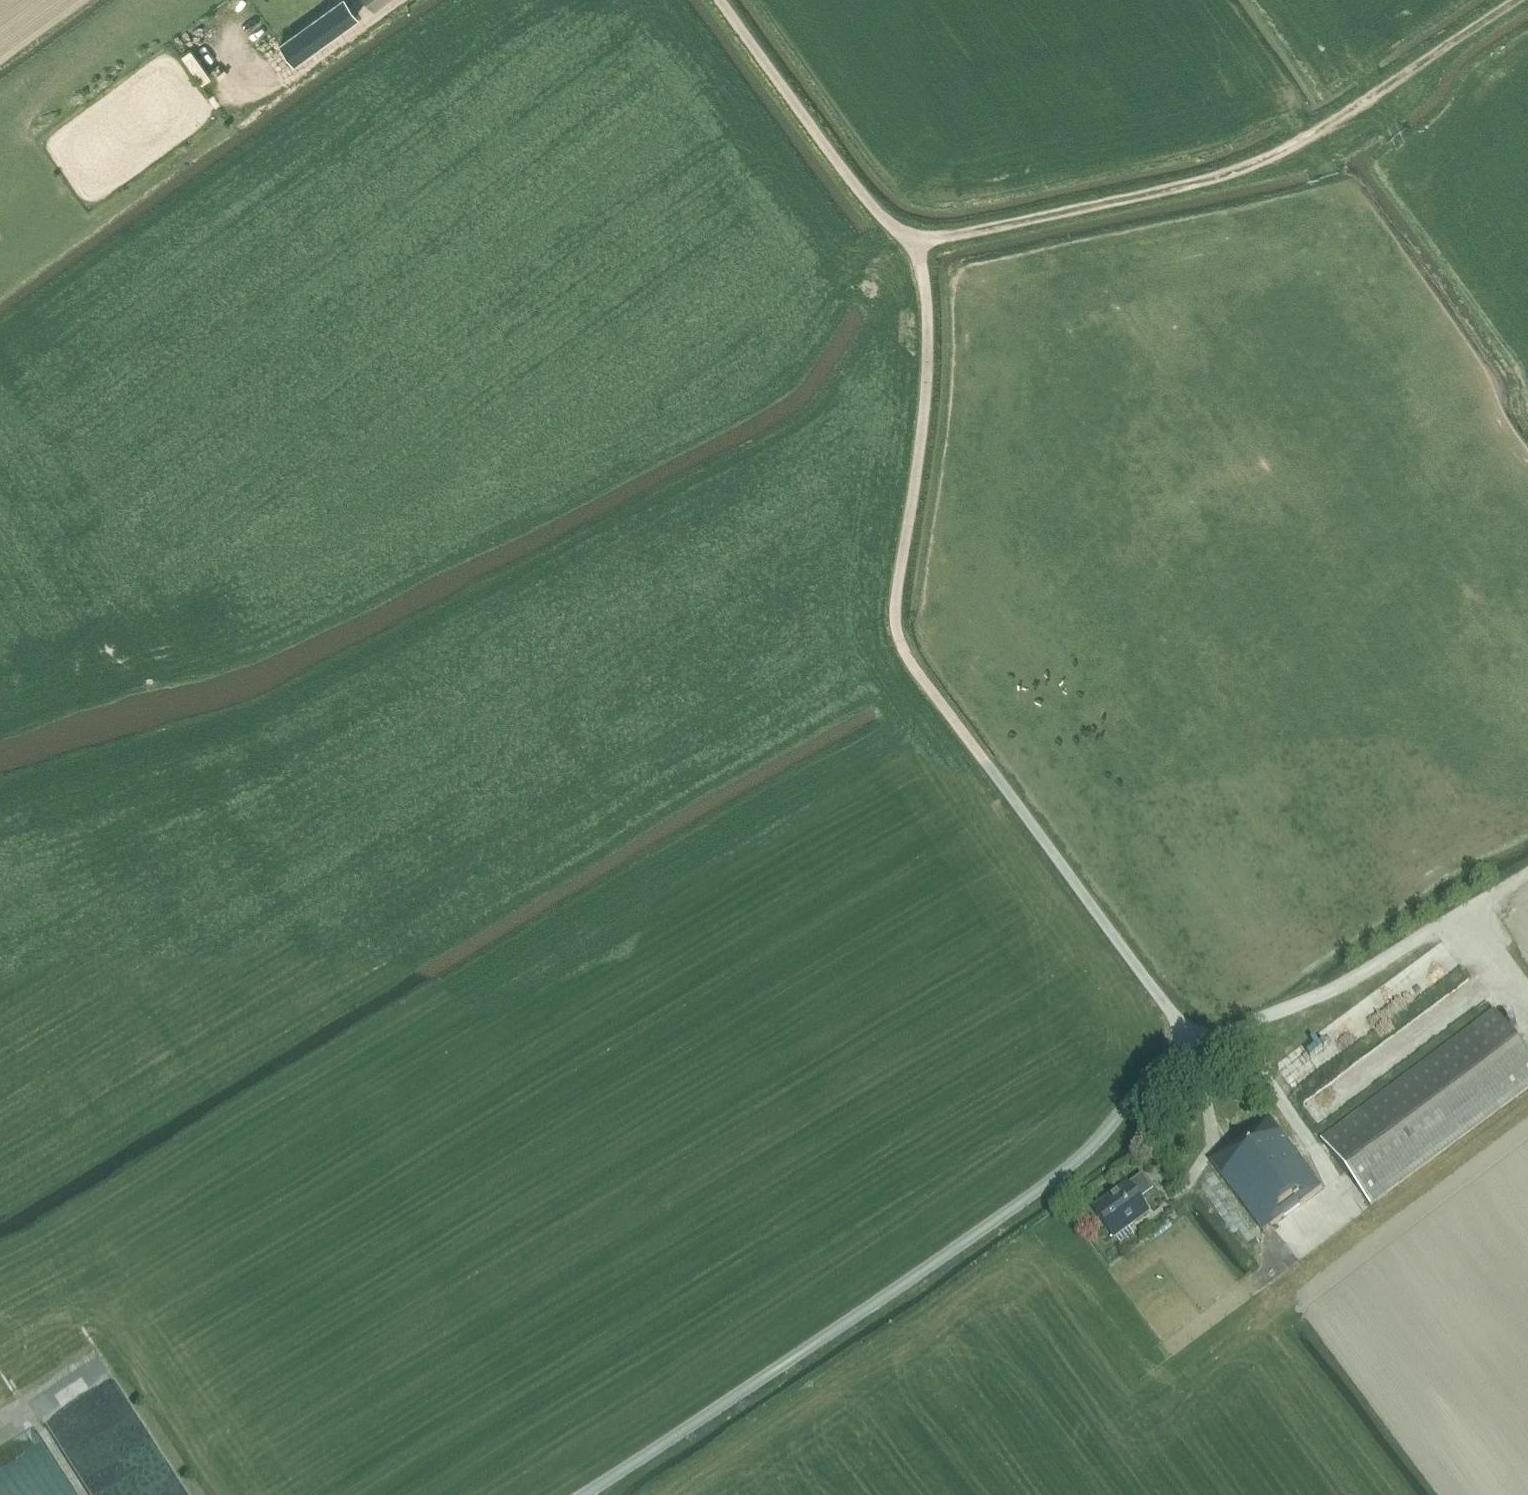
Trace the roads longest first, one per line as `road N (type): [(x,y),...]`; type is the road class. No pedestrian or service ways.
road 1 (unclassified): [(583,1494),(1041,1187),(1178,1053),(1167,1005),(900,641),(895,597),(926,372),(927,316),(915,245),(859,188),(721,0)]

